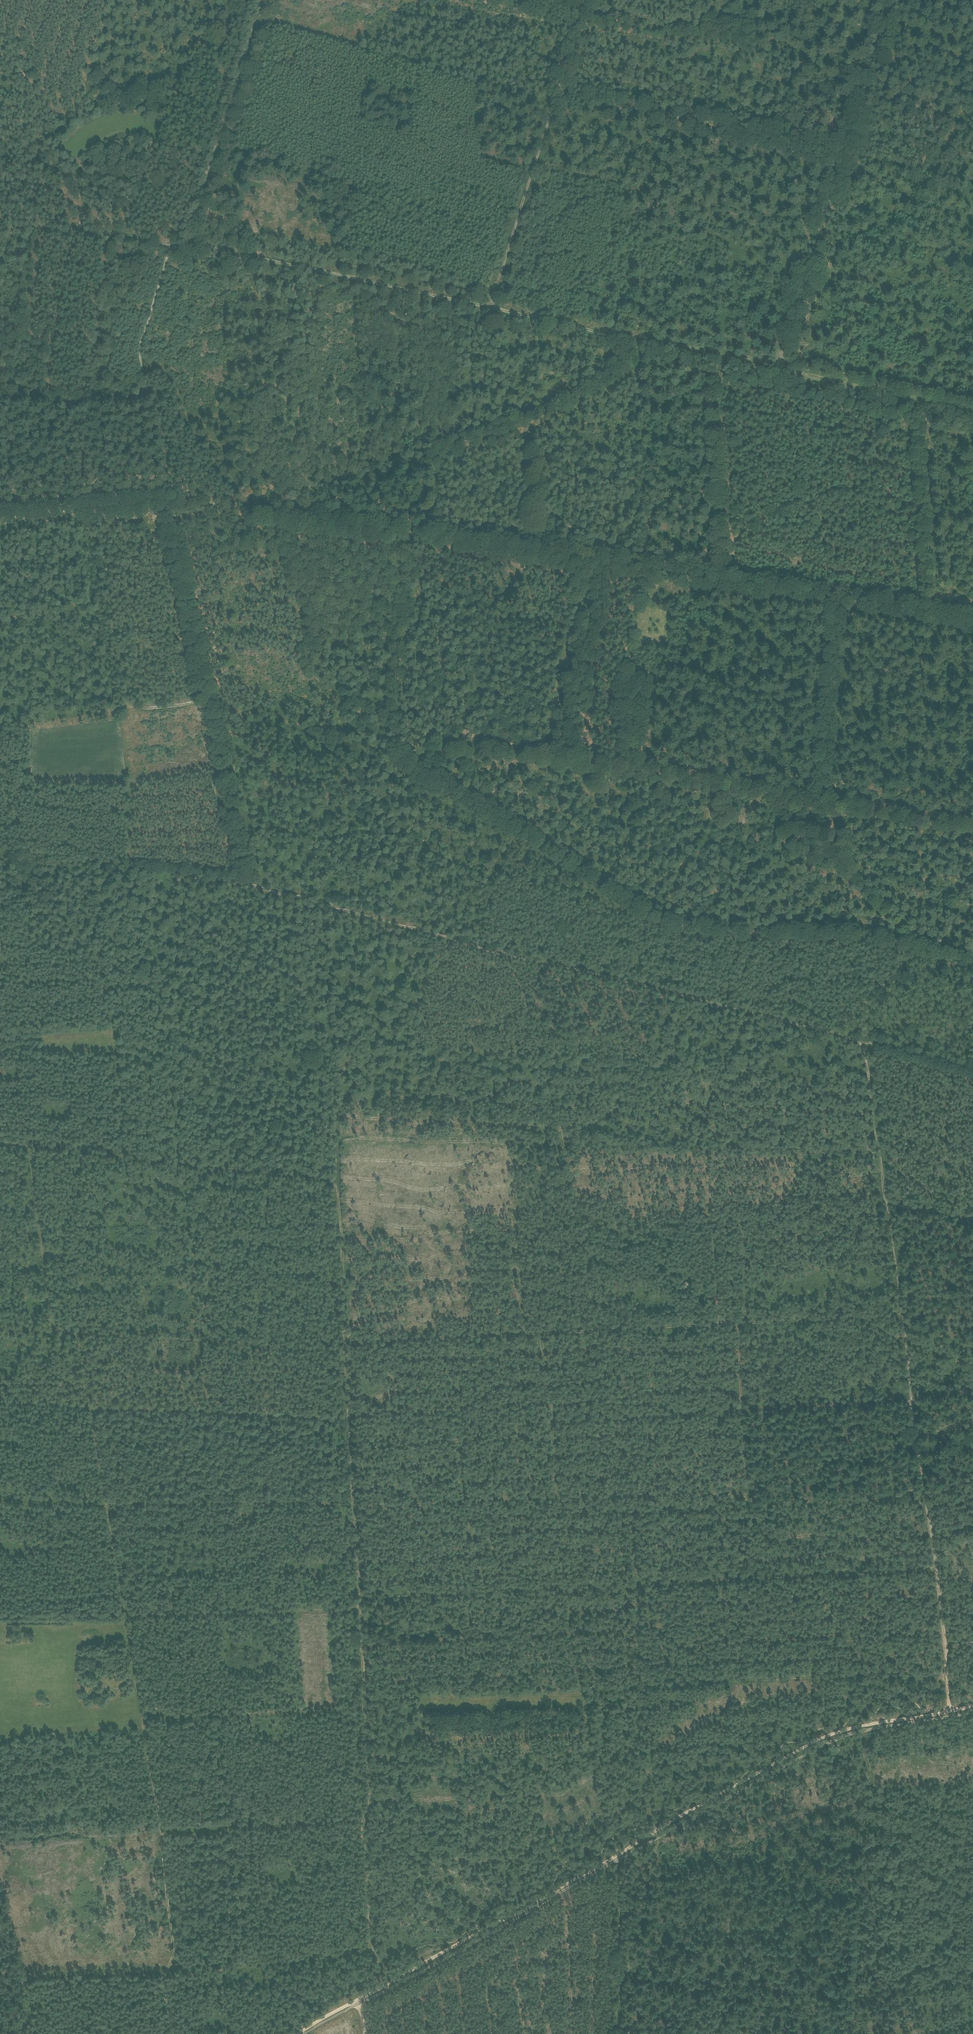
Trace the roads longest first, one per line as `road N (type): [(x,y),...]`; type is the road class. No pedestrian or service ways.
road 1 (track): [(171,502),(250,885),(972,1070)]
road 2 (track): [(972,621),(171,502)]
road 3 (track): [(188,244),(972,411)]
road 4 (track): [(358,1999),(802,1747),(856,1726),(972,1707)]
road 5 (track): [(864,1041),(946,1647)]
road 6 (track): [(188,244),(265,0)]
road 7 (track): [(833,1033),(887,983),(972,957)]

